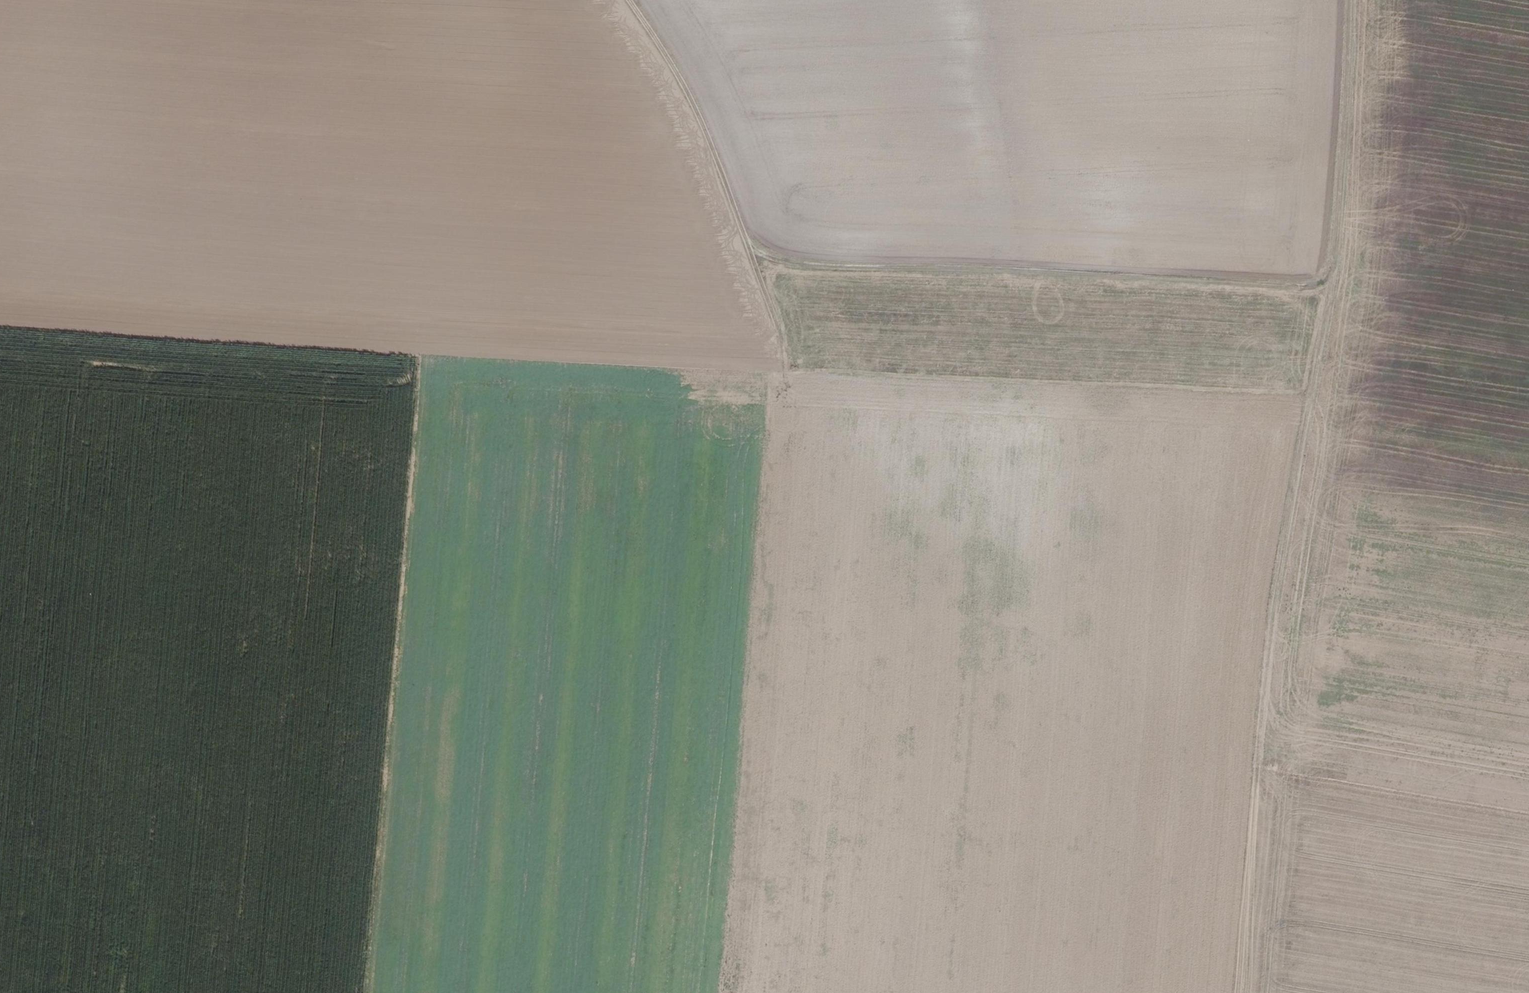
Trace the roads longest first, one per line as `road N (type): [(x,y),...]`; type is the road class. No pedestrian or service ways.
road 1 (track): [(743,243),(779,343),(763,366),(0,318)]
road 2 (track): [(1348,0),(1329,254),(1307,285),(790,263),(743,243)]
road 3 (track): [(625,0),(684,94),(743,243)]

